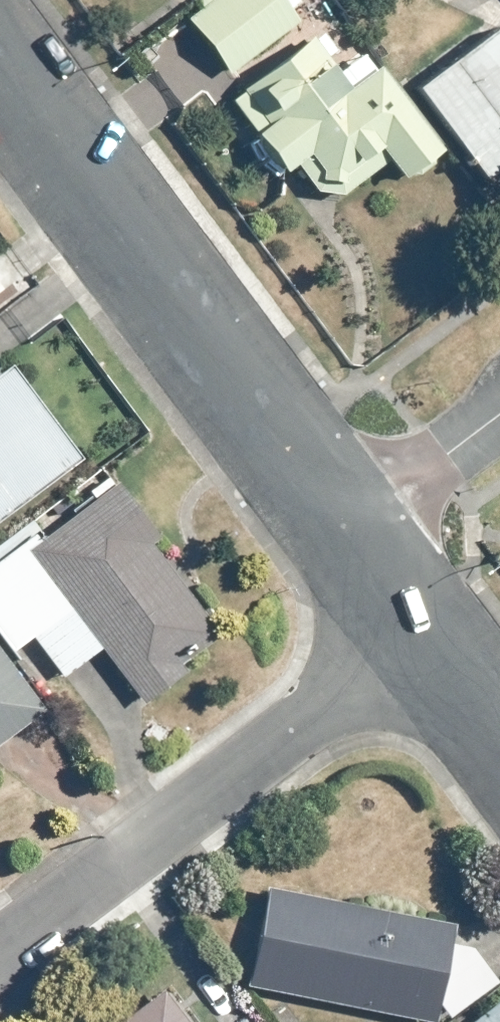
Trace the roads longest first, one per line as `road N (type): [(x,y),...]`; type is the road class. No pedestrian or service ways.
road 1 (residential): [(338,533),(0,74)]
road 2 (residential): [(0,946),(414,626)]
road 3 (residential): [(338,533),(499,413)]
road 4 (residential): [(499,741),(414,626)]

